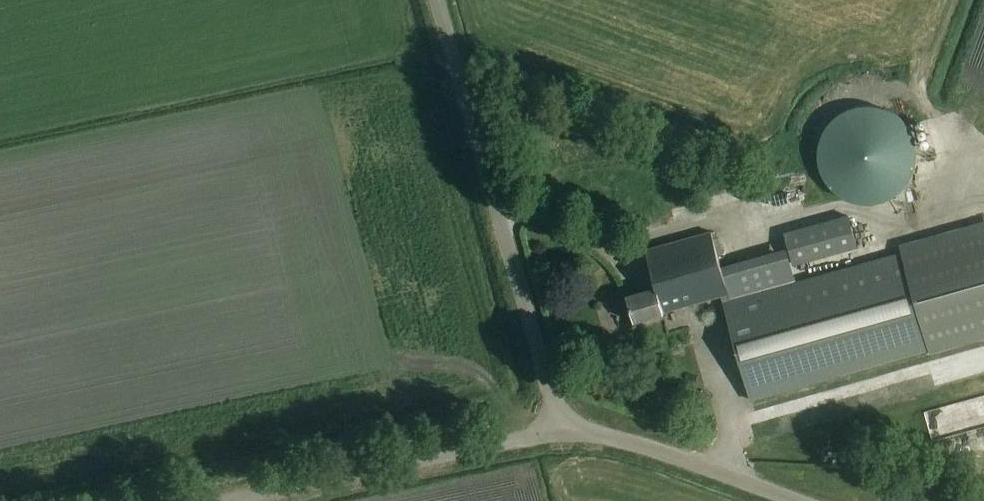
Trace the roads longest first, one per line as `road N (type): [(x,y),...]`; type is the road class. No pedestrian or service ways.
road 1 (unclassified): [(562,434),(436,0)]
road 2 (unclassified): [(224,500),(562,434)]
road 3 (unclassified): [(797,500),(653,448),(562,434)]

